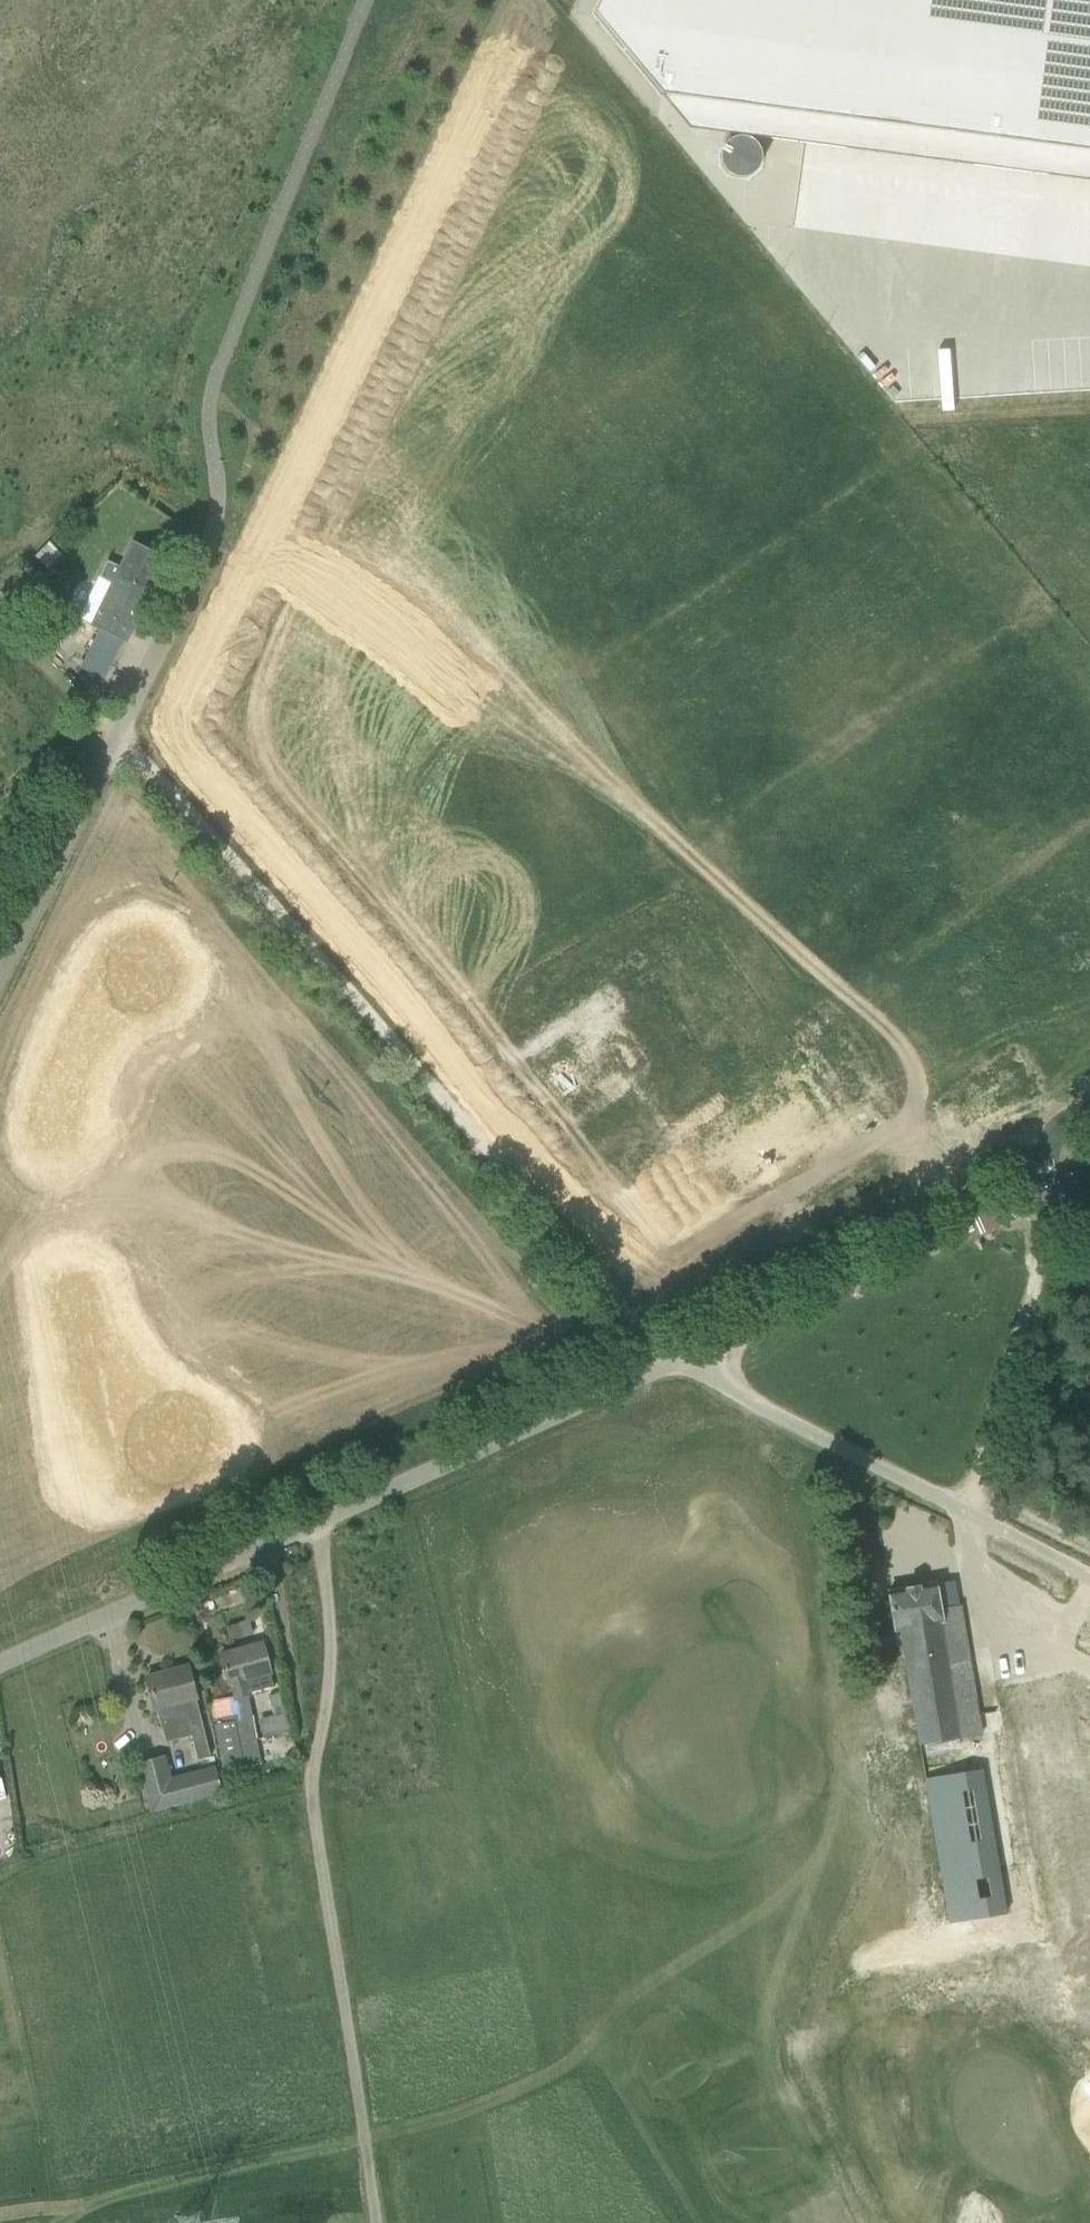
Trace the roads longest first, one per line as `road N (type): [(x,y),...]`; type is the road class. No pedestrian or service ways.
road 1 (track): [(672,1365),(0,605)]
road 2 (unclassified): [(0,1665),(672,1365)]
road 3 (unclassified): [(672,1365),(1056,1192),(1053,1138),(1065,1121),(1089,1111)]
road 4 (unclassified): [(0,966),(210,544)]
road 5 (unclassified): [(1089,1574),(672,1365)]
road 6 (track): [(1056,1192),(1065,1215),(967,1513)]

